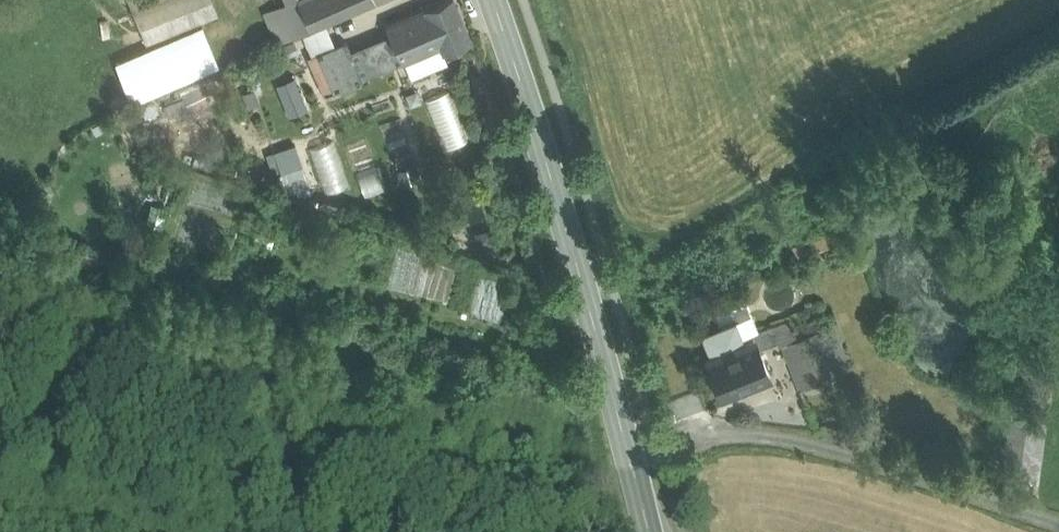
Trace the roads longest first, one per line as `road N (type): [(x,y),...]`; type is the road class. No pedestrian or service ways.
road 1 (secondary): [(649,531),(562,164),(503,0)]
road 2 (track): [(1058,522),(828,448),(732,433),(632,457)]
road 3 (track): [(295,483),(0,401)]

